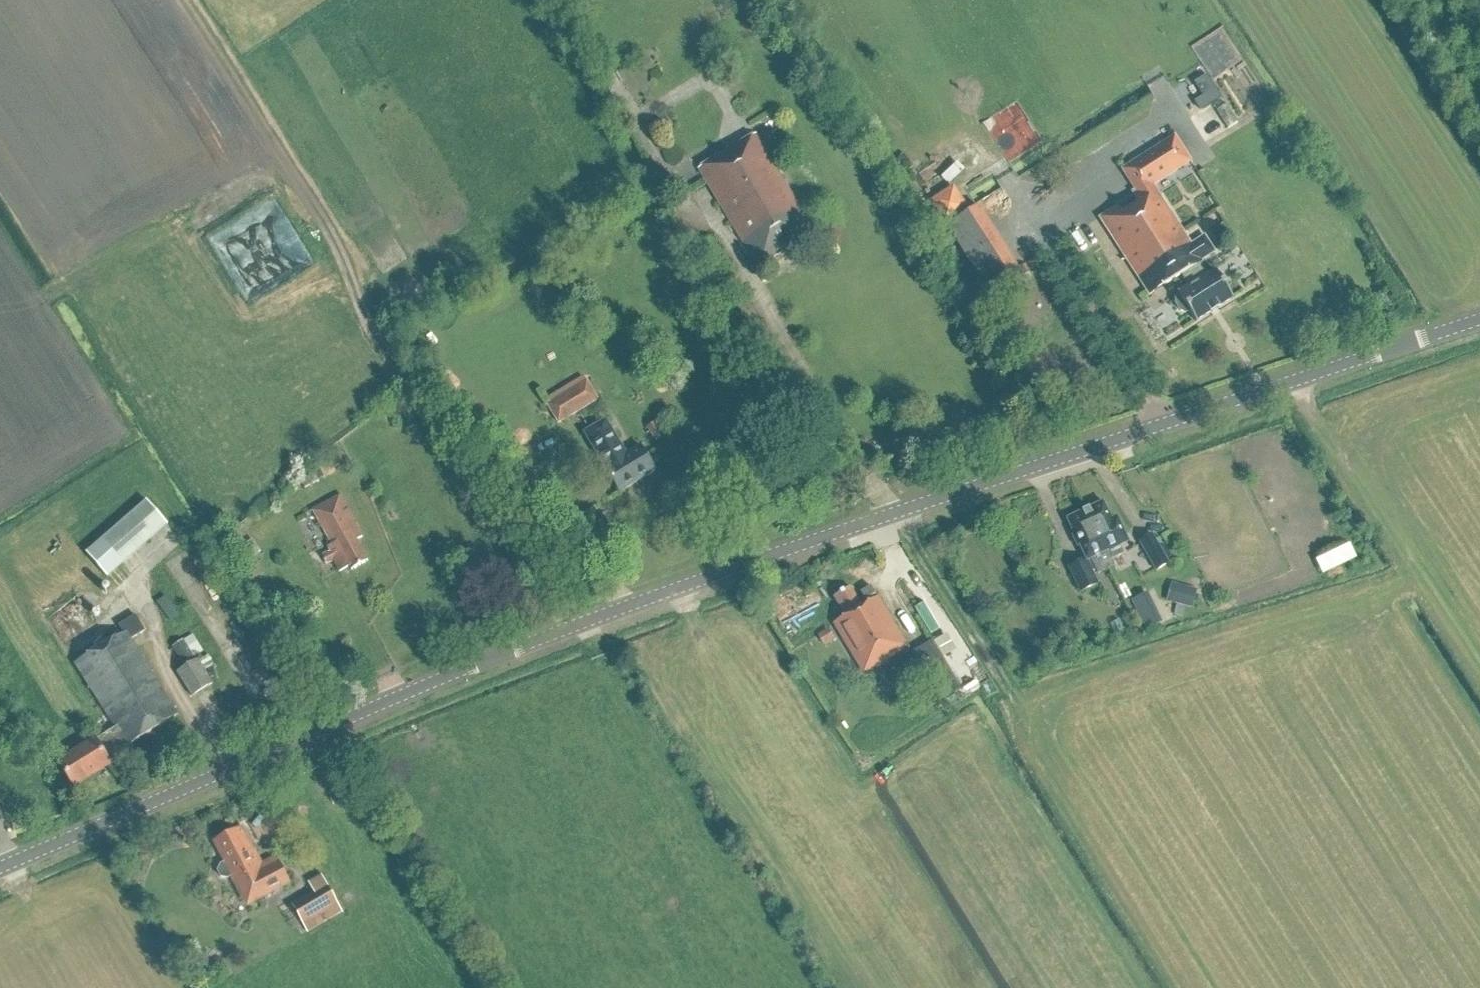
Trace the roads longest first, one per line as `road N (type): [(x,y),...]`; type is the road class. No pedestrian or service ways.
road 1 (tertiary): [(0,868),(621,609),(1479,320)]

